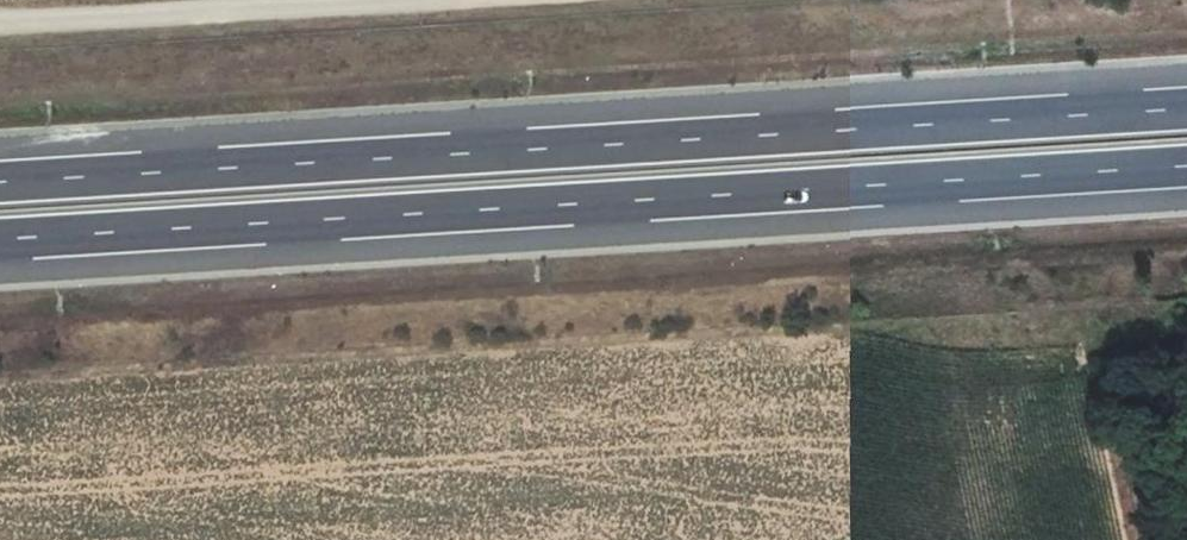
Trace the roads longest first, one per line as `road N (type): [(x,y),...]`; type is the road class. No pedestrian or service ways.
road 1 (trunk): [(1186,107),(0,180)]
road 2 (trunk): [(0,241),(1186,168)]
road 3 (track): [(0,26),(363,0)]

